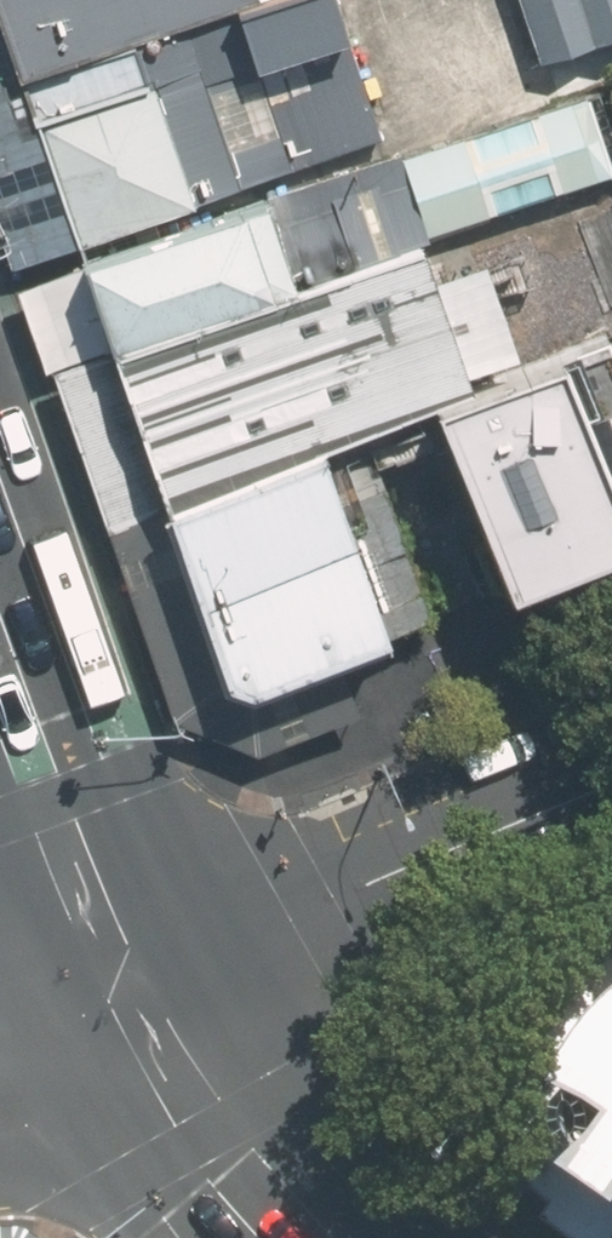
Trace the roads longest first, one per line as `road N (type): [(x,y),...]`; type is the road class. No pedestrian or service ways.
road 1 (tertiary): [(120,984),(611,789)]
road 2 (secondary): [(0,648),(120,984)]
road 3 (secondary): [(120,984),(200,1134),(300,1237)]
road 4 (secondary): [(120,984),(0,1044)]

